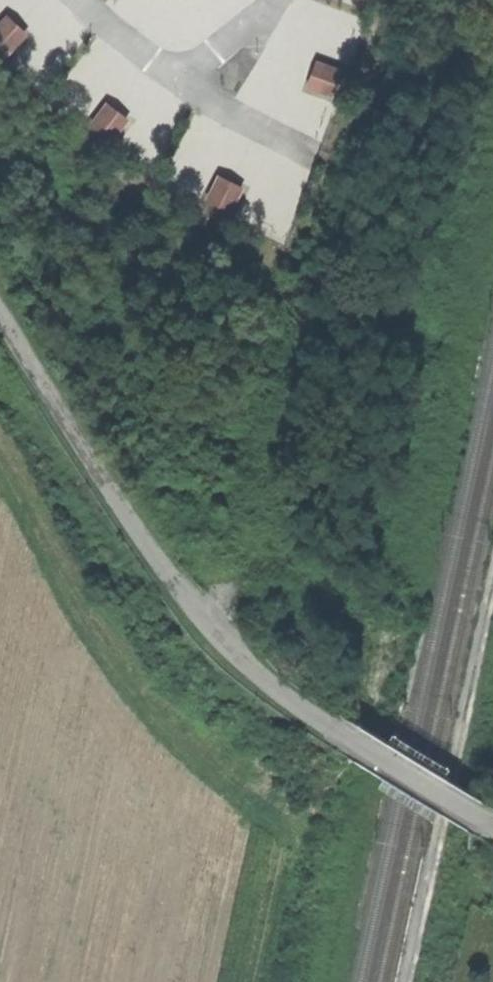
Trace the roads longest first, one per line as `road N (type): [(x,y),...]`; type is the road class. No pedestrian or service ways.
road 1 (unclassified): [(492,824),(289,696),(232,646),(171,575),(0,307)]
road 2 (track): [(406,981),(492,575)]

